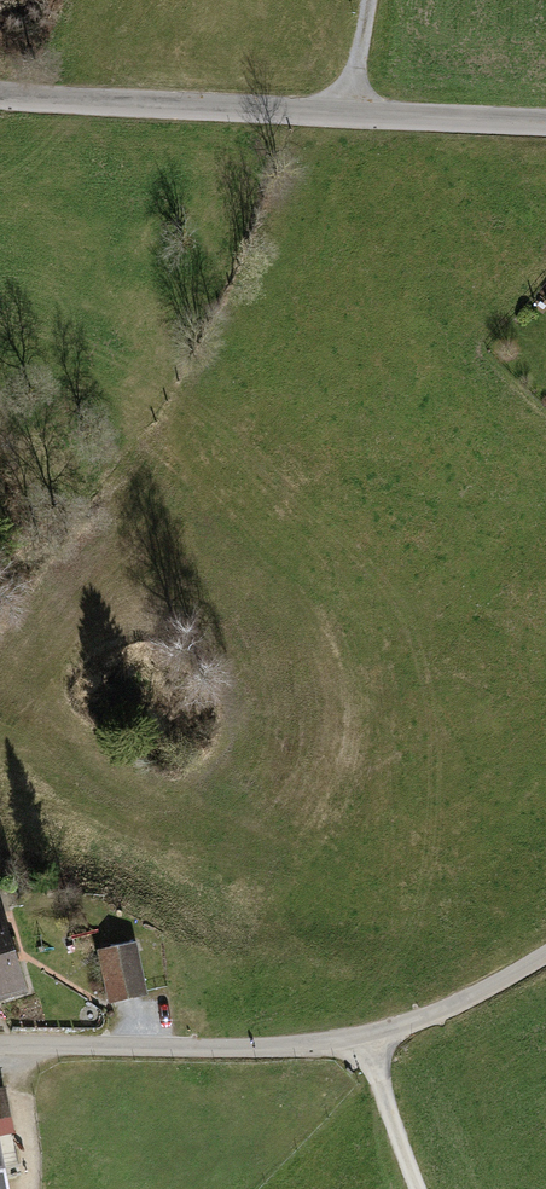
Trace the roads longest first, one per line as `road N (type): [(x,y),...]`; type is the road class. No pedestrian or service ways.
road 1 (unclassified): [(0,1043),(201,1048),(365,1036),(439,1011),(545,955)]
road 2 (unclassified): [(0,95),(545,122)]
road 3 (track): [(365,1036),(418,1188)]
road 4 (track): [(11,1043),(27,1188)]

